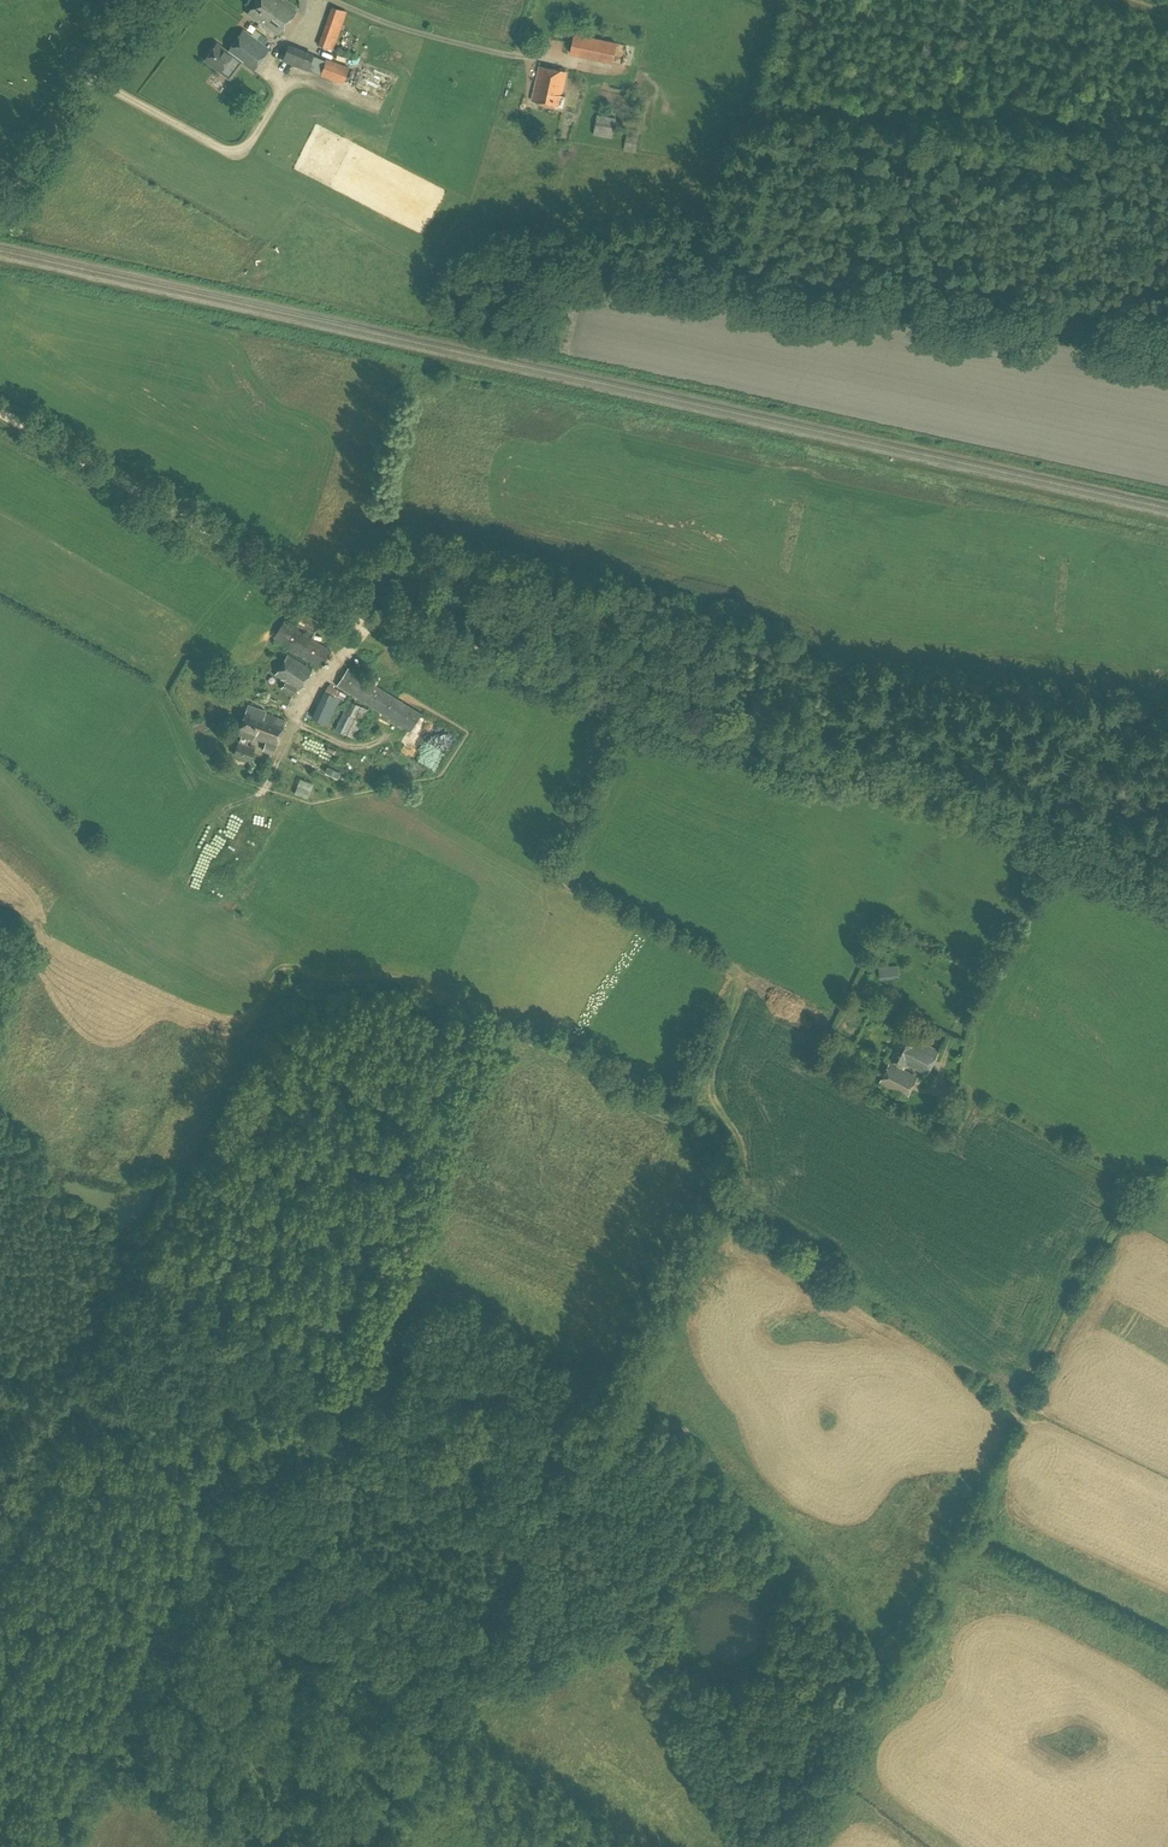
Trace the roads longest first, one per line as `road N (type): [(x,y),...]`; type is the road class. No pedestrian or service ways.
road 1 (track): [(0,412),(295,581),(817,761),(867,759),(1167,883)]
road 2 (track): [(728,1208),(728,1149),(701,1089),(740,996),(740,972),(563,882),(560,868),(626,696)]
road 3 (unclassified): [(0,208),(88,75),(153,0)]
road 4 (track): [(1056,835),(940,1060)]

